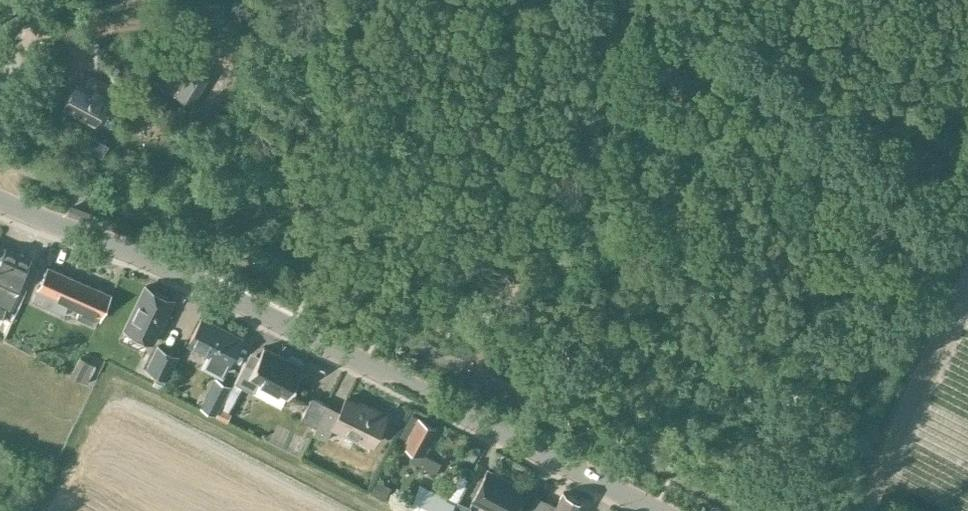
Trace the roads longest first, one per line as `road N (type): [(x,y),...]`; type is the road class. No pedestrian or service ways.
road 1 (tertiary): [(659,510),(246,306),(0,201)]
road 2 (track): [(862,510),(897,416),(967,272)]

